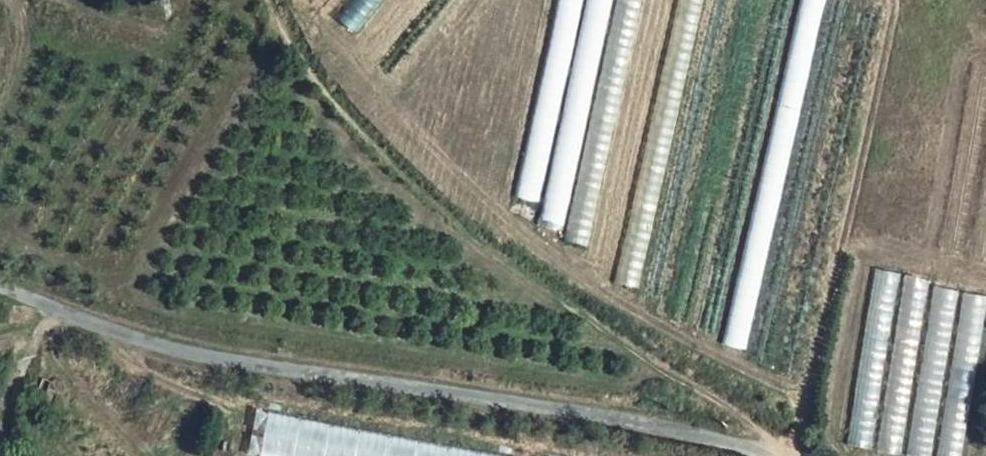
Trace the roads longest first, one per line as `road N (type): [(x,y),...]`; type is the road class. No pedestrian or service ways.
road 1 (unclassified): [(769,455),(215,355),(0,293)]
road 2 (track): [(759,450),(679,374),(442,212),(334,105),(265,0)]
road 3 (track): [(49,309),(13,392),(6,455)]

